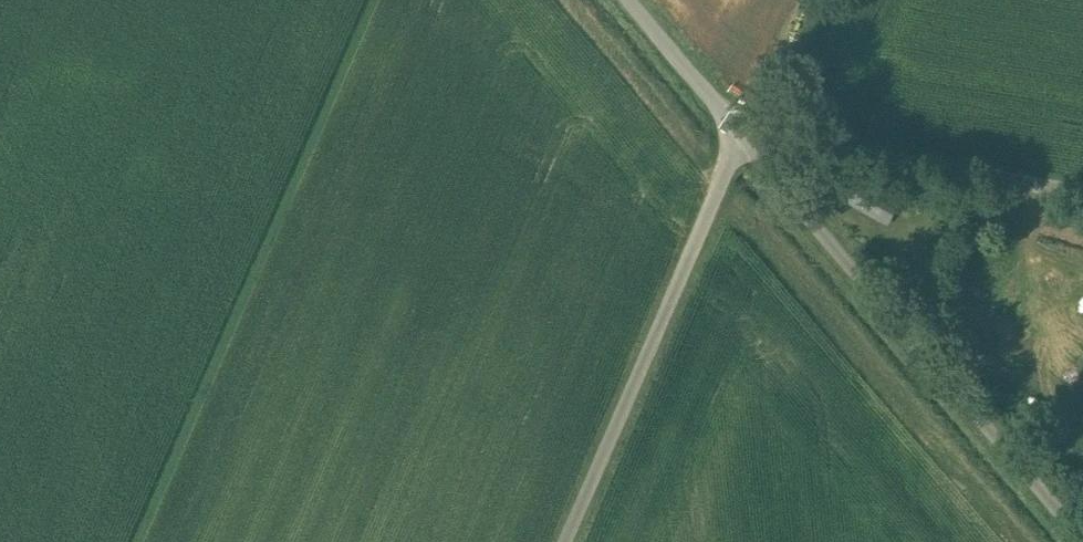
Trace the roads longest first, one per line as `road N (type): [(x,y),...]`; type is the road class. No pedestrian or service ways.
road 1 (unclassified): [(739,133),(1082,539)]
road 2 (unclassified): [(739,133),(566,541)]
road 3 (unclassified): [(1082,192),(739,133)]
road 4 (unclassified): [(627,0),(739,133)]
road 5 (track): [(739,133),(802,0)]

